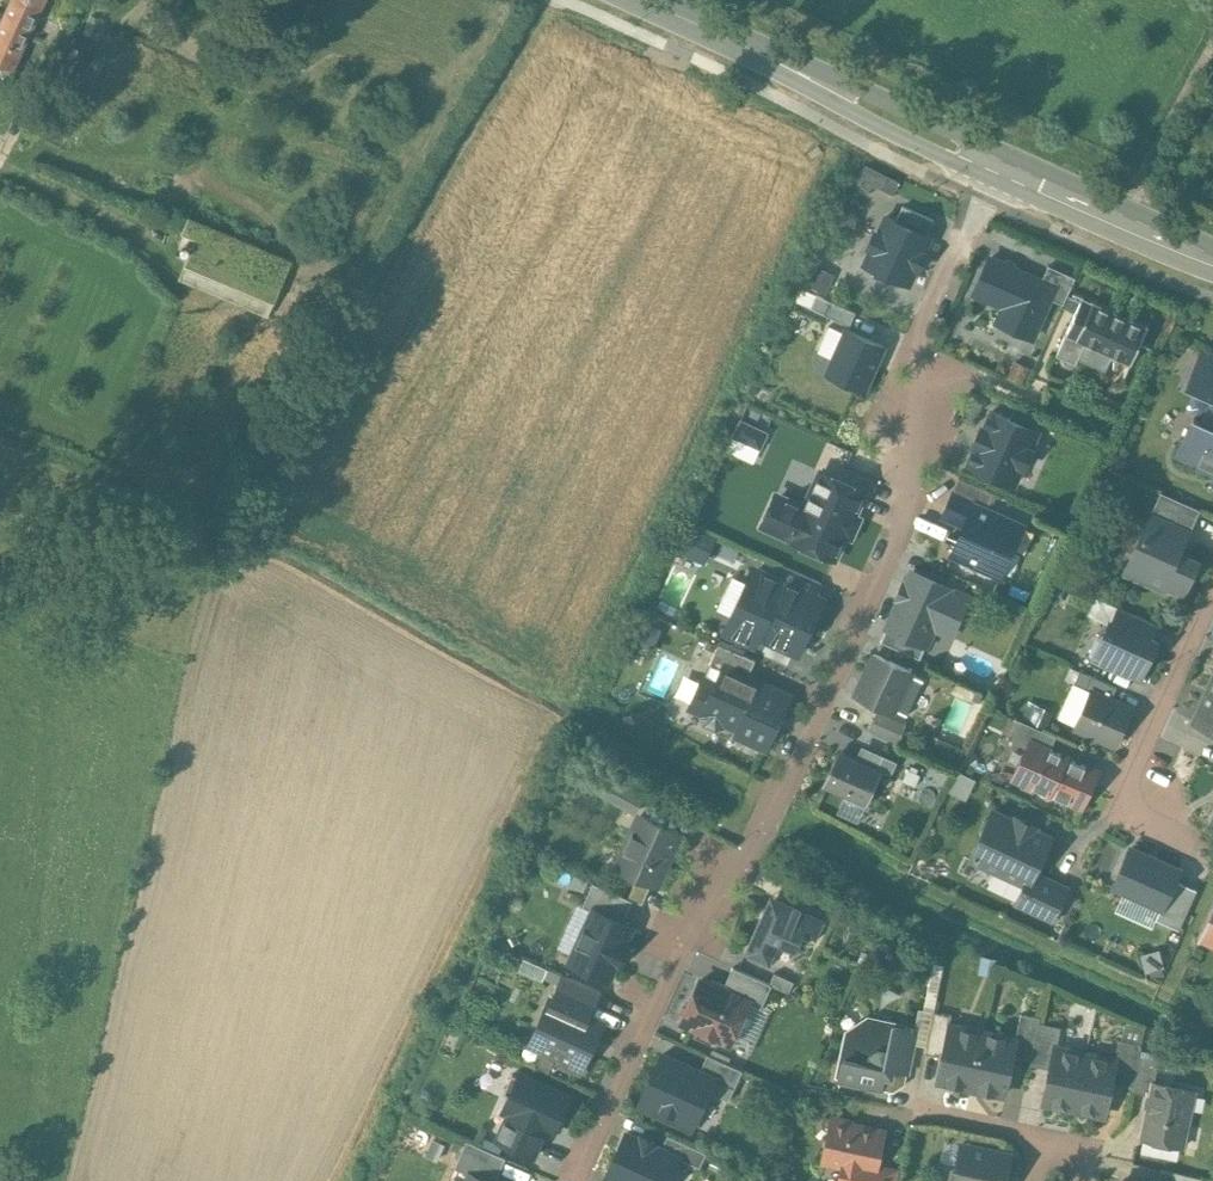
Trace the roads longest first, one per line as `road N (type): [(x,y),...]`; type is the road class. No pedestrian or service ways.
road 1 (residential): [(1002,170),(910,378),(904,508),(591,1180)]
road 2 (secondary): [(640,0),(1002,170)]
road 3 (residential): [(1212,854),(1155,828),(1133,805),(1135,775),(1212,608)]
road 4 (track): [(1107,255),(1212,45)]
road 5 (secondary): [(1002,170),(1212,263)]

